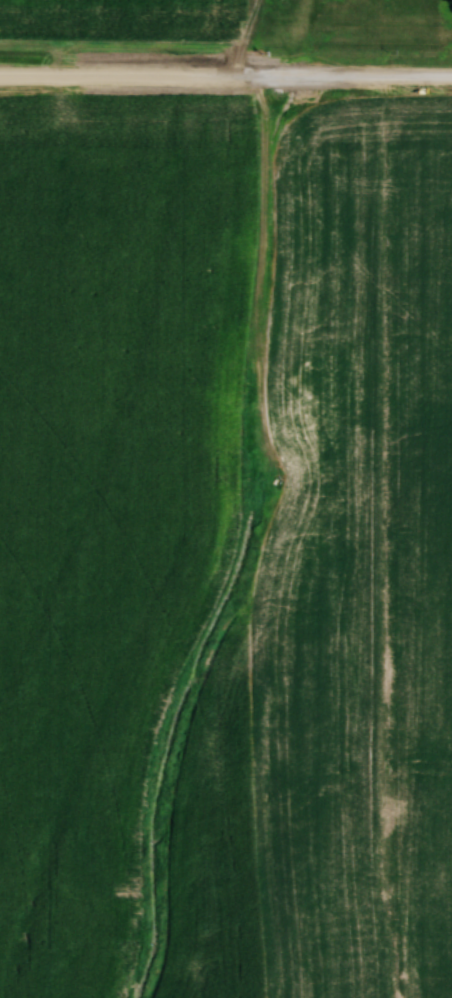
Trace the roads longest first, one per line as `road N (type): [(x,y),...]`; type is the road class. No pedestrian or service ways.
road 1 (residential): [(451,79),(0,78)]

